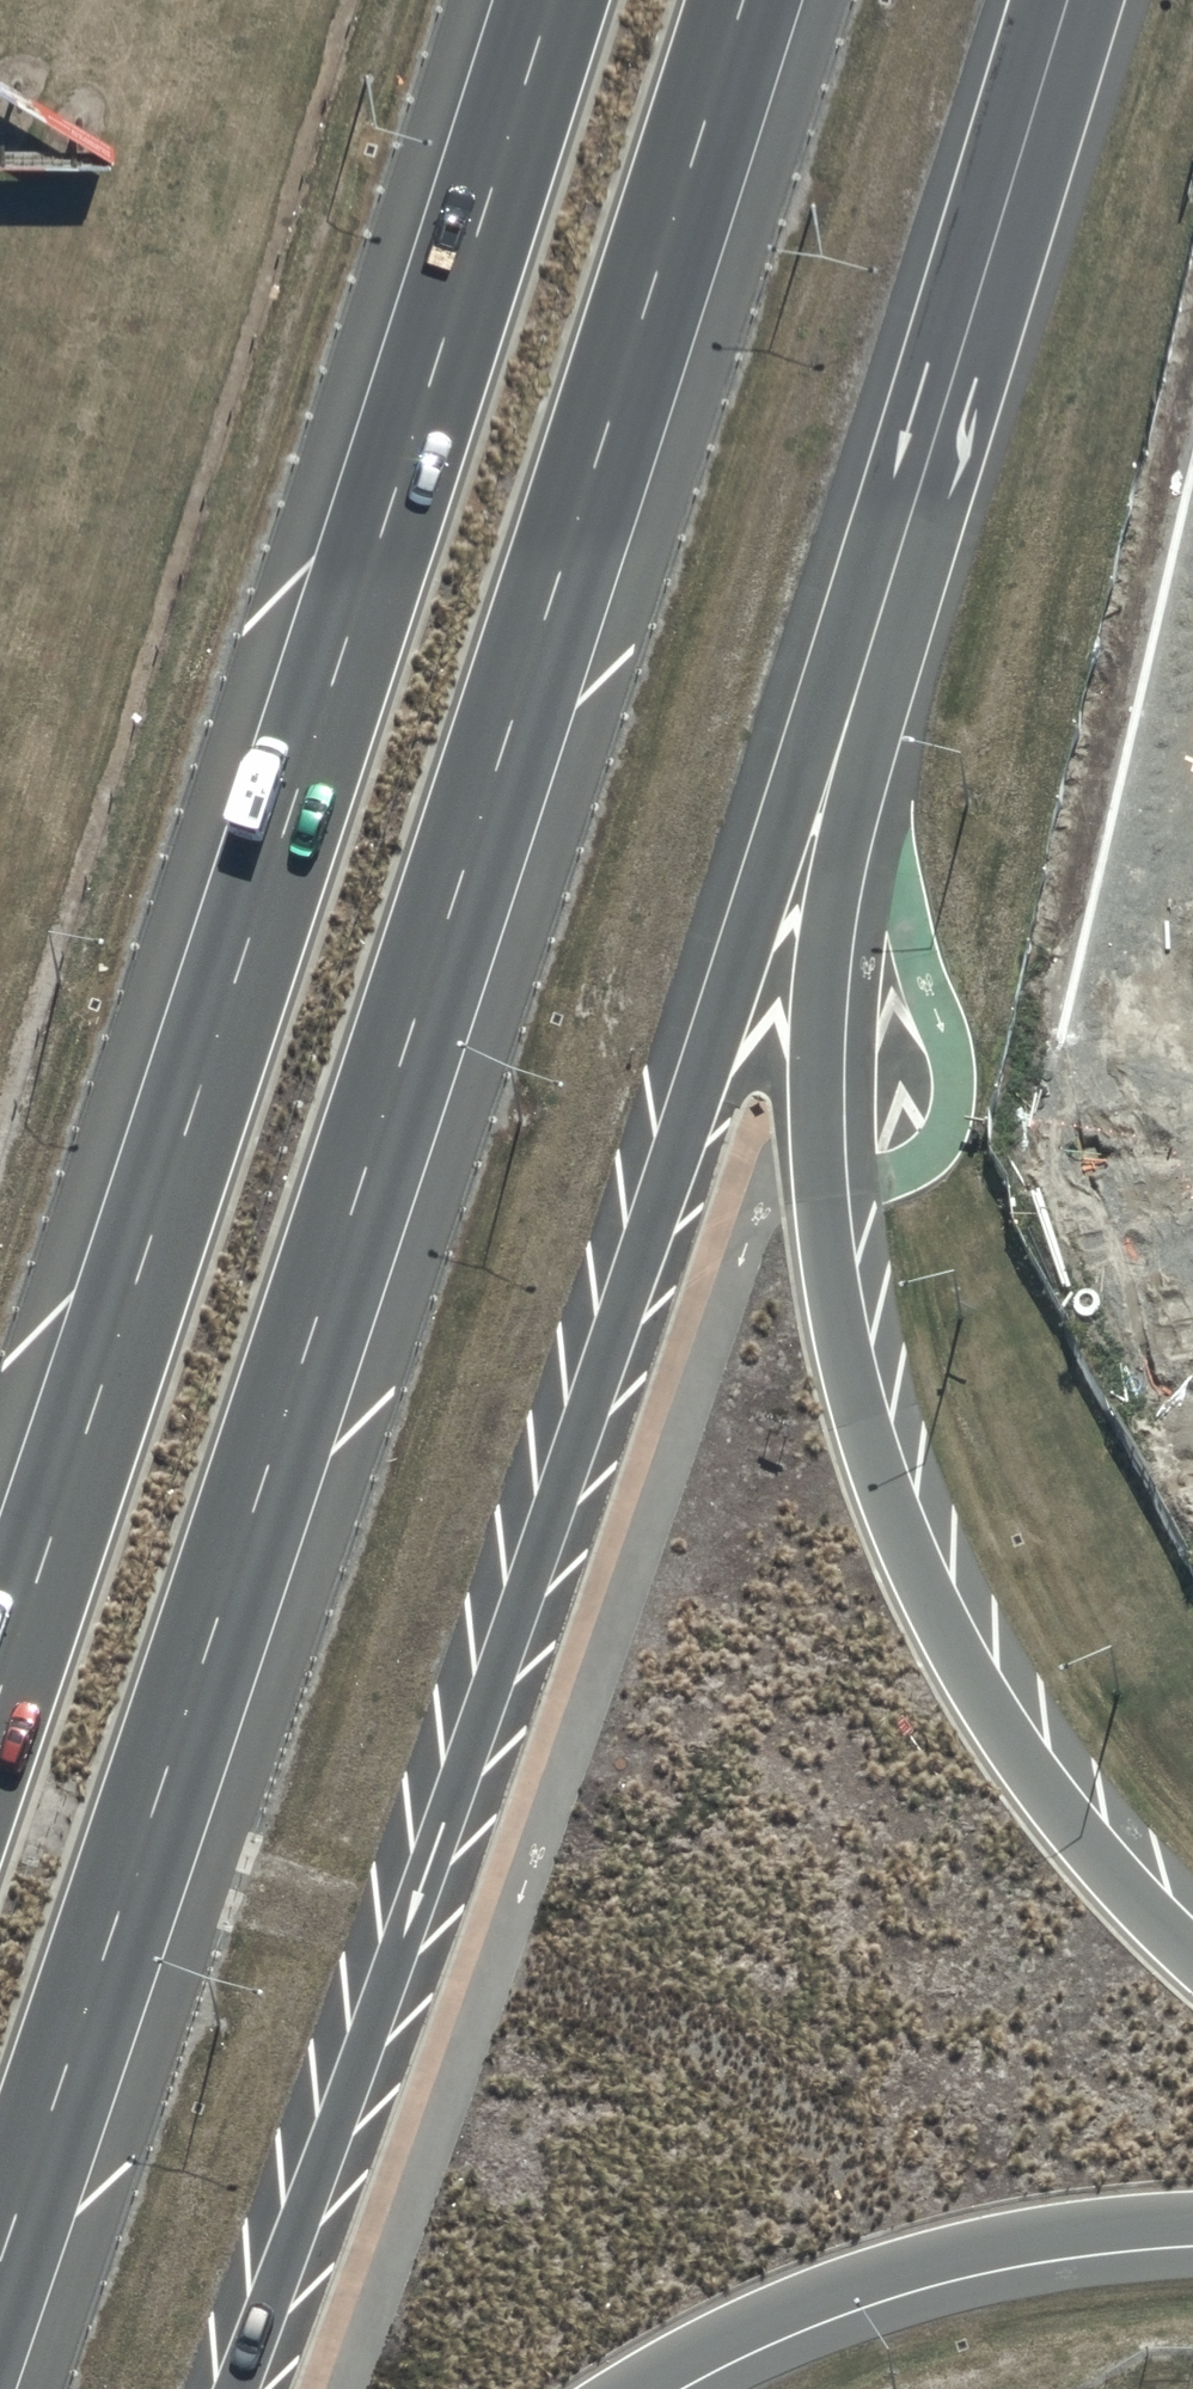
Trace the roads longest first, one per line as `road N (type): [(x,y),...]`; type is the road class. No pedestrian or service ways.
road 1 (trunk): [(740,0),(0,2280)]
road 2 (trunk): [(874,642),(513,1602),(247,2388)]
road 3 (trunk): [(0,1715),(385,533),(549,0)]
road 4 (trunk): [(874,642),(830,918),(815,1080),(818,1194),(842,1376),(881,1508),(939,1636),(1008,1758),(1134,1915),(1192,1965)]
road 5 (trunk): [(1063,0),(874,642)]
road 6 (trunk): [(1192,2223),(985,2246),(833,2291),(693,2353),(635,2388)]

